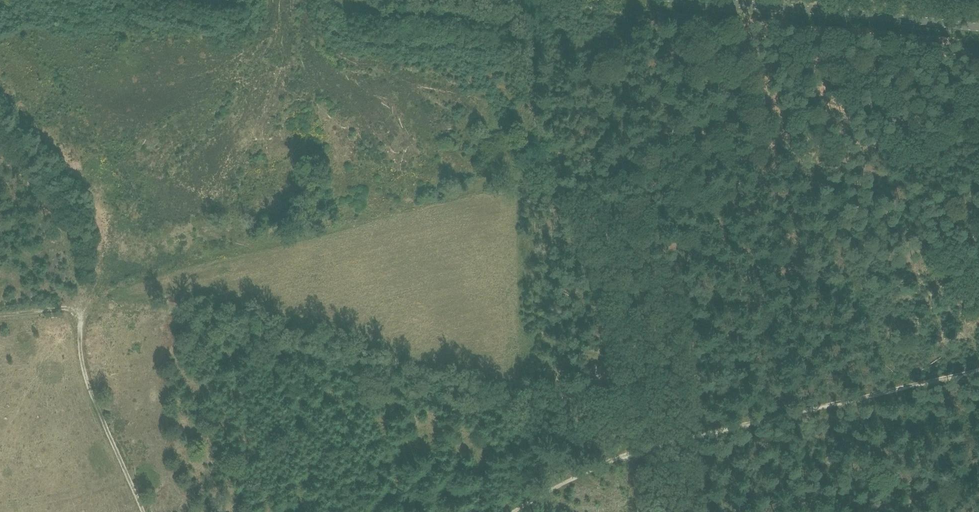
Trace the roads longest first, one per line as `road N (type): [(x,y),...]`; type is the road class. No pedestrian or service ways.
road 1 (track): [(80,324),(95,299),(202,291),(410,359),(507,379),(518,376),(522,342),(611,357),(637,511)]
road 2 (track): [(513,511),(630,454),(978,371)]
road 3 (unclassified): [(689,0),(978,28)]
road 4 (track): [(0,315),(76,313),(86,375),(142,511)]

